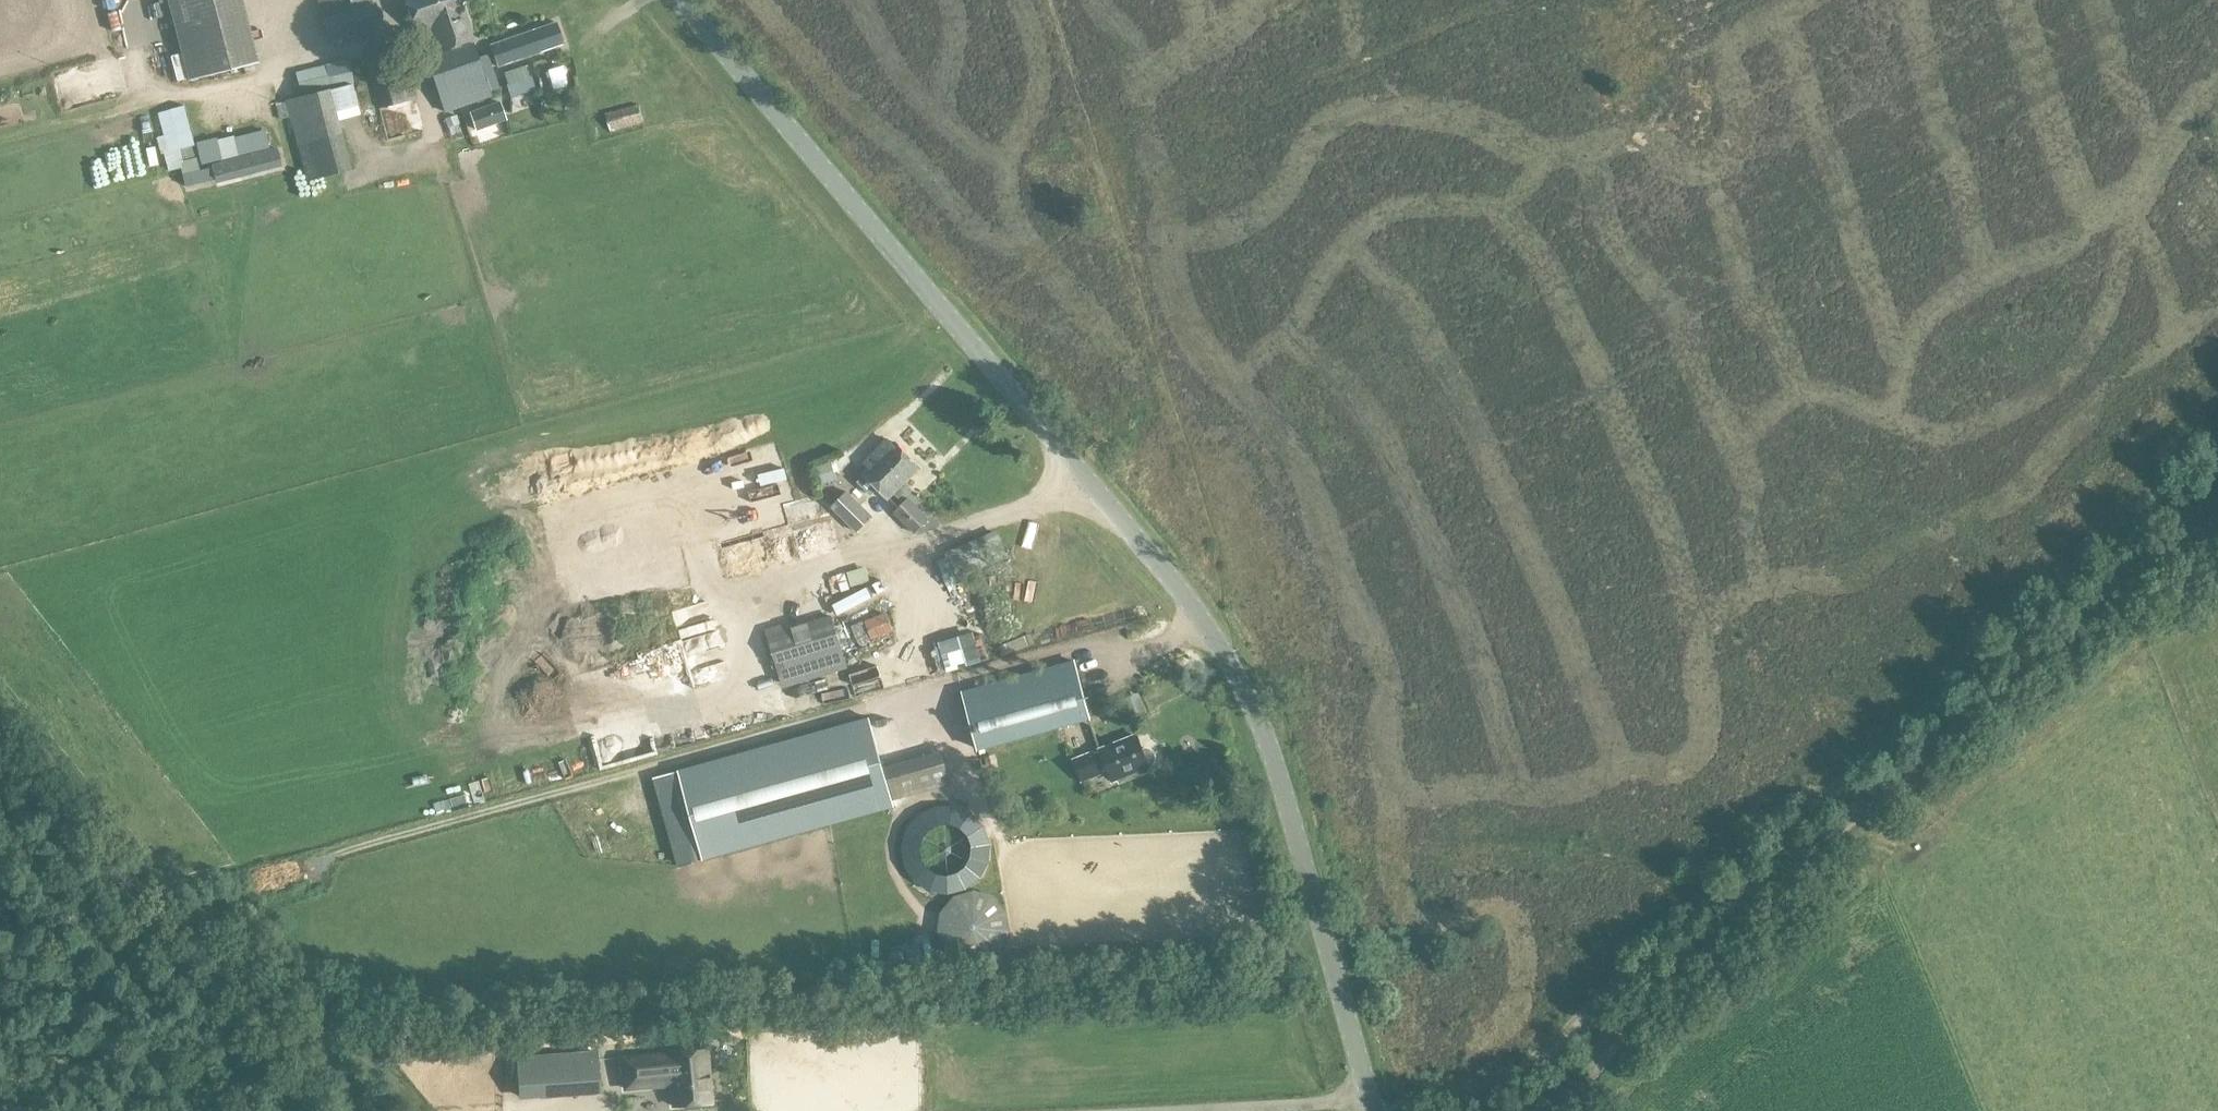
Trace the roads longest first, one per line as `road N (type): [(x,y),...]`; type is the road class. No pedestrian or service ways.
road 1 (unclassified): [(1368,1110),(1279,781),(1250,698),(1209,623),(678,0)]
road 2 (track): [(1556,1110),(1659,993),(1803,862),(2217,513)]
road 3 (track): [(688,753),(1085,644),(1121,651),(1161,646),(1209,623)]
road 4 (track): [(688,753),(172,885)]
road 5 (track): [(172,885),(324,1007),(423,1110)]
road 6 (track): [(172,885),(0,688)]
road 7 (track): [(1121,1110),(1366,1100)]

